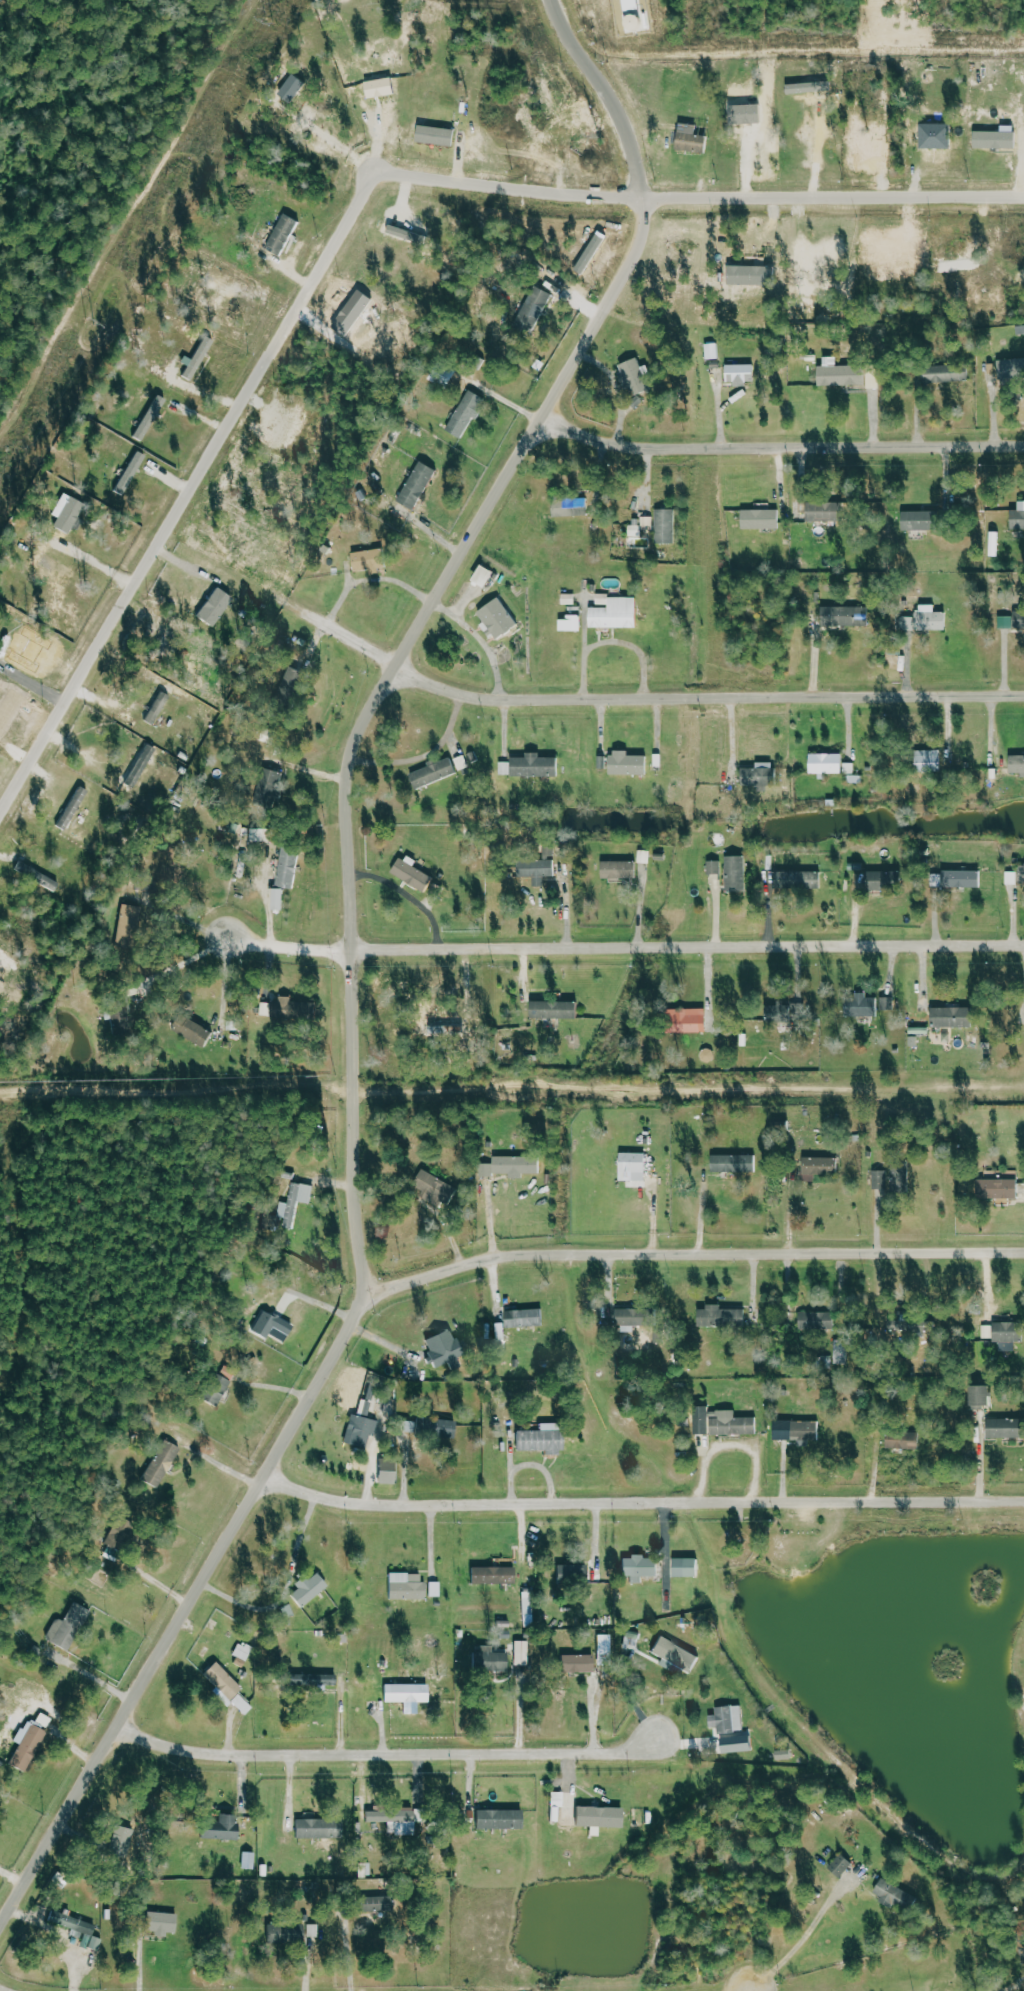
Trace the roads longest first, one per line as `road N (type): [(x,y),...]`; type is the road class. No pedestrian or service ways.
road 1 (residential): [(0,842),(383,185),(407,180),(700,208),(1023,205)]
road 2 (residential): [(0,1933),(369,1293),(355,1203),(346,810),(351,745),(396,665)]
road 3 (residential): [(1023,696),(489,700),(396,665),(177,541)]
road 4 (residential): [(230,938),(354,950),(1023,946)]
road 5 (residential): [(263,1481),(391,1505),(1023,1501)]
road 6 (residential): [(369,1293),(512,1251),(1023,1251)]
road 7 (residential): [(118,1733),(245,1756),(637,1754),(659,1739)]
road 8 (residential): [(396,665),(649,259),(655,206)]
road 9 (residential): [(542,420),(647,451),(1023,448)]
road 10 (residential): [(655,206),(645,128),(628,87),(570,0)]

